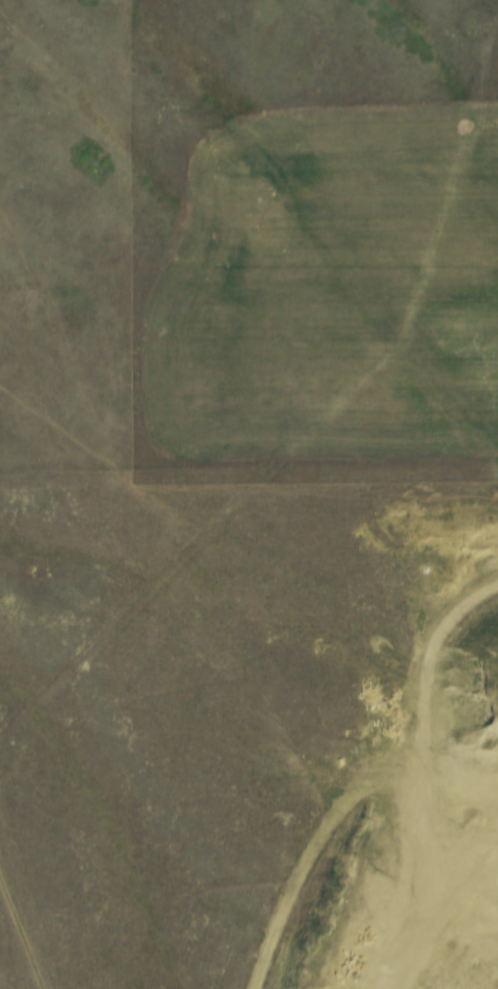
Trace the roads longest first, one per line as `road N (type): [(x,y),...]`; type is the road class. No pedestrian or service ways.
road 1 (track): [(66,988),(16,842),(0,767)]

